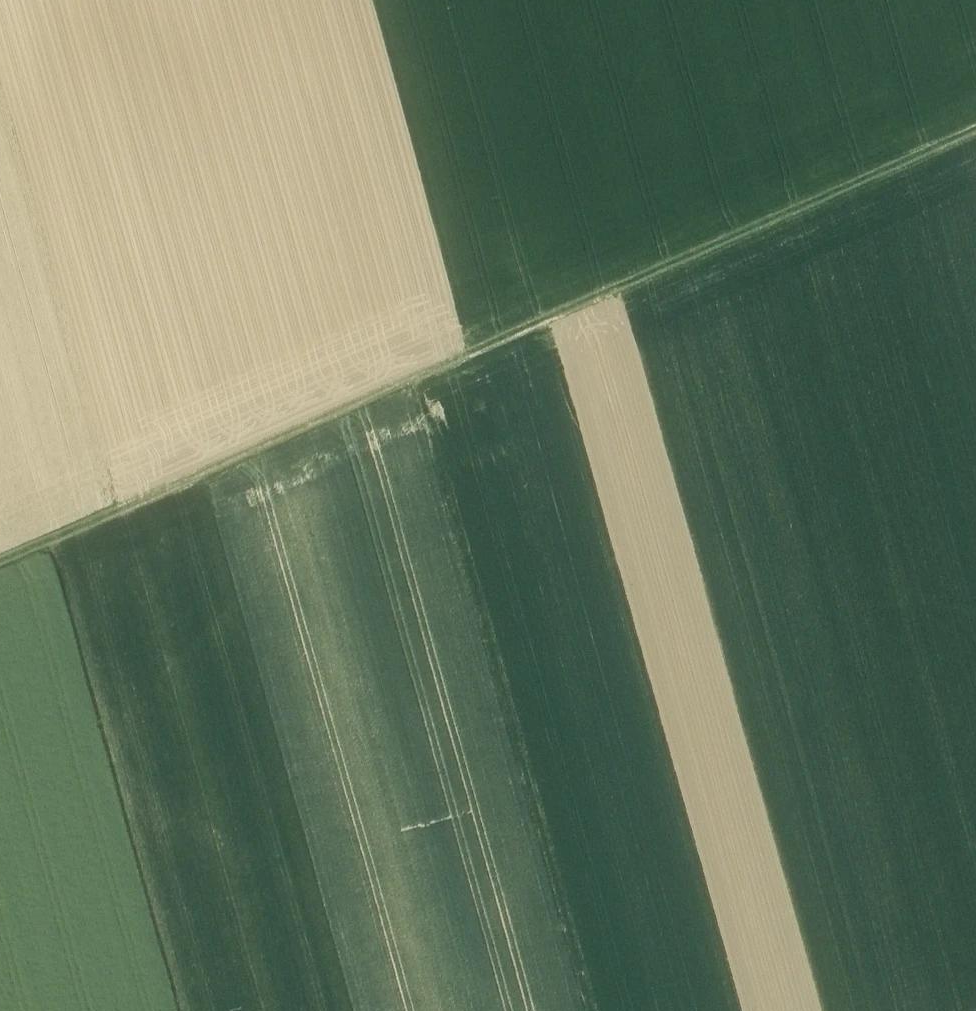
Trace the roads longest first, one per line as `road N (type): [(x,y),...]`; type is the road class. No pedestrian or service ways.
road 1 (track): [(975,128),(0,563)]

